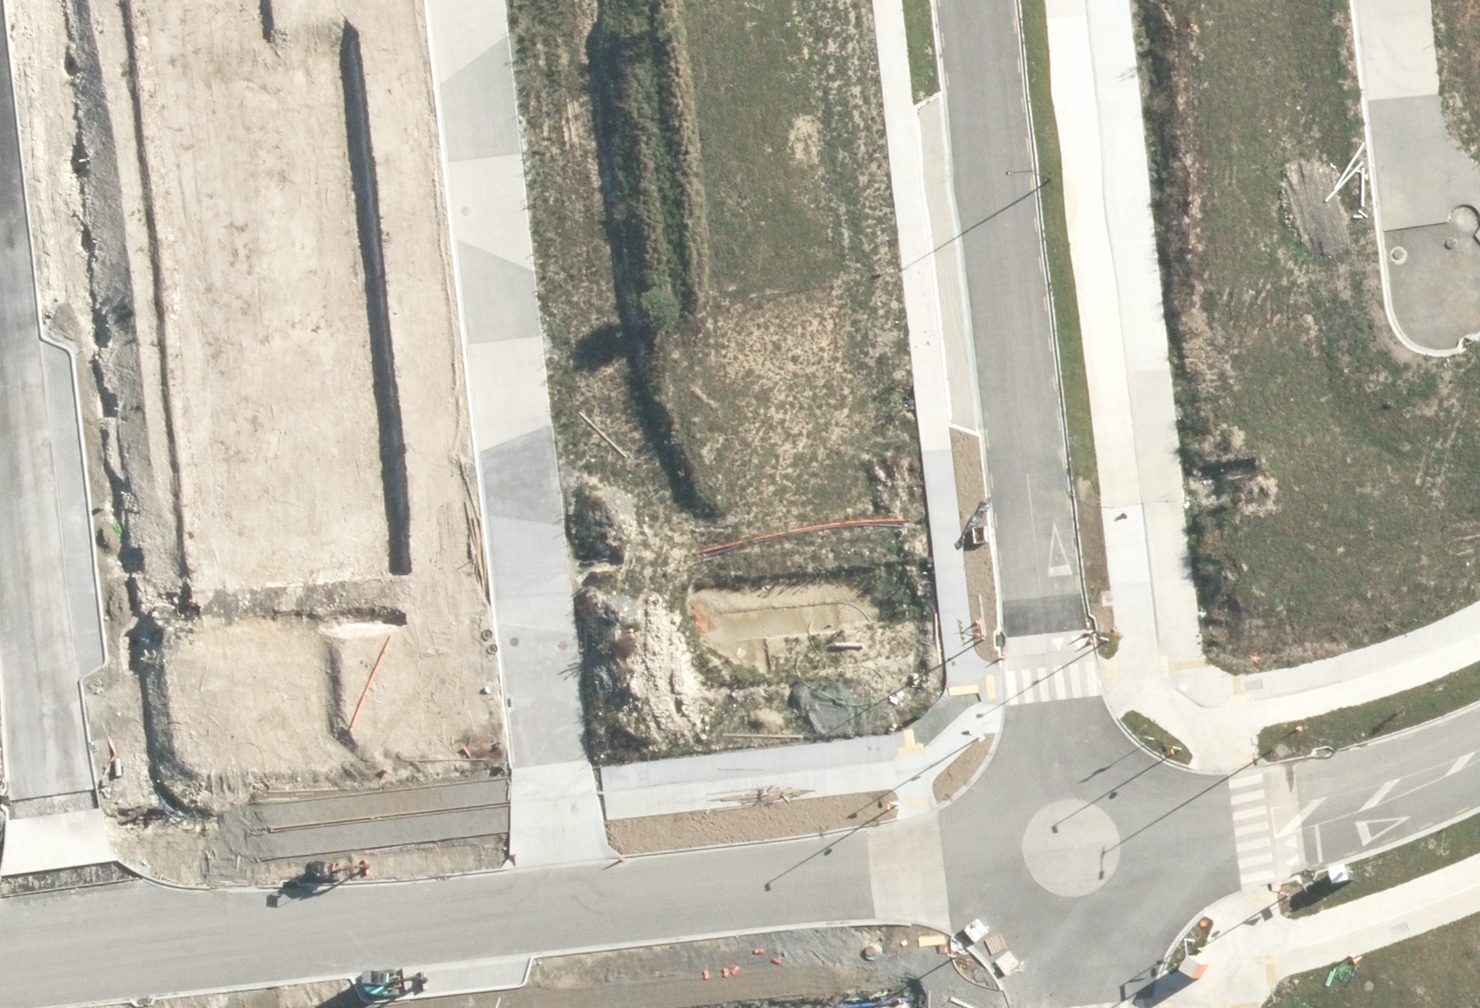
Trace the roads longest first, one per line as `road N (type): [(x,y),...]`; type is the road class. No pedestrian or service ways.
road 1 (residential): [(474,0),(577,901)]
road 2 (tertiary): [(1065,749),(978,0)]
road 3 (residential): [(77,958),(0,285)]
road 4 (tertiary): [(577,901),(77,958)]
road 5 (tertiary): [(967,855),(577,901)]
road 6 (tertiary): [(1479,746),(1397,781),(1172,828)]
road 7 (residential): [(1384,0),(1395,102),(1422,157),(1454,196),(1479,203)]
road 8 (tertiary): [(1094,954),(1064,956),(1007,934),(986,913),(967,855)]
road 9 (tertiary): [(1172,828),(1167,893),(1124,941),(1094,954)]
road 10 (tertiary): [(967,855),(984,795),(1034,756),(1065,749)]
road 11 (tertiary): [(1065,749),(1101,753),(1133,769),(1158,796),(1172,828)]

